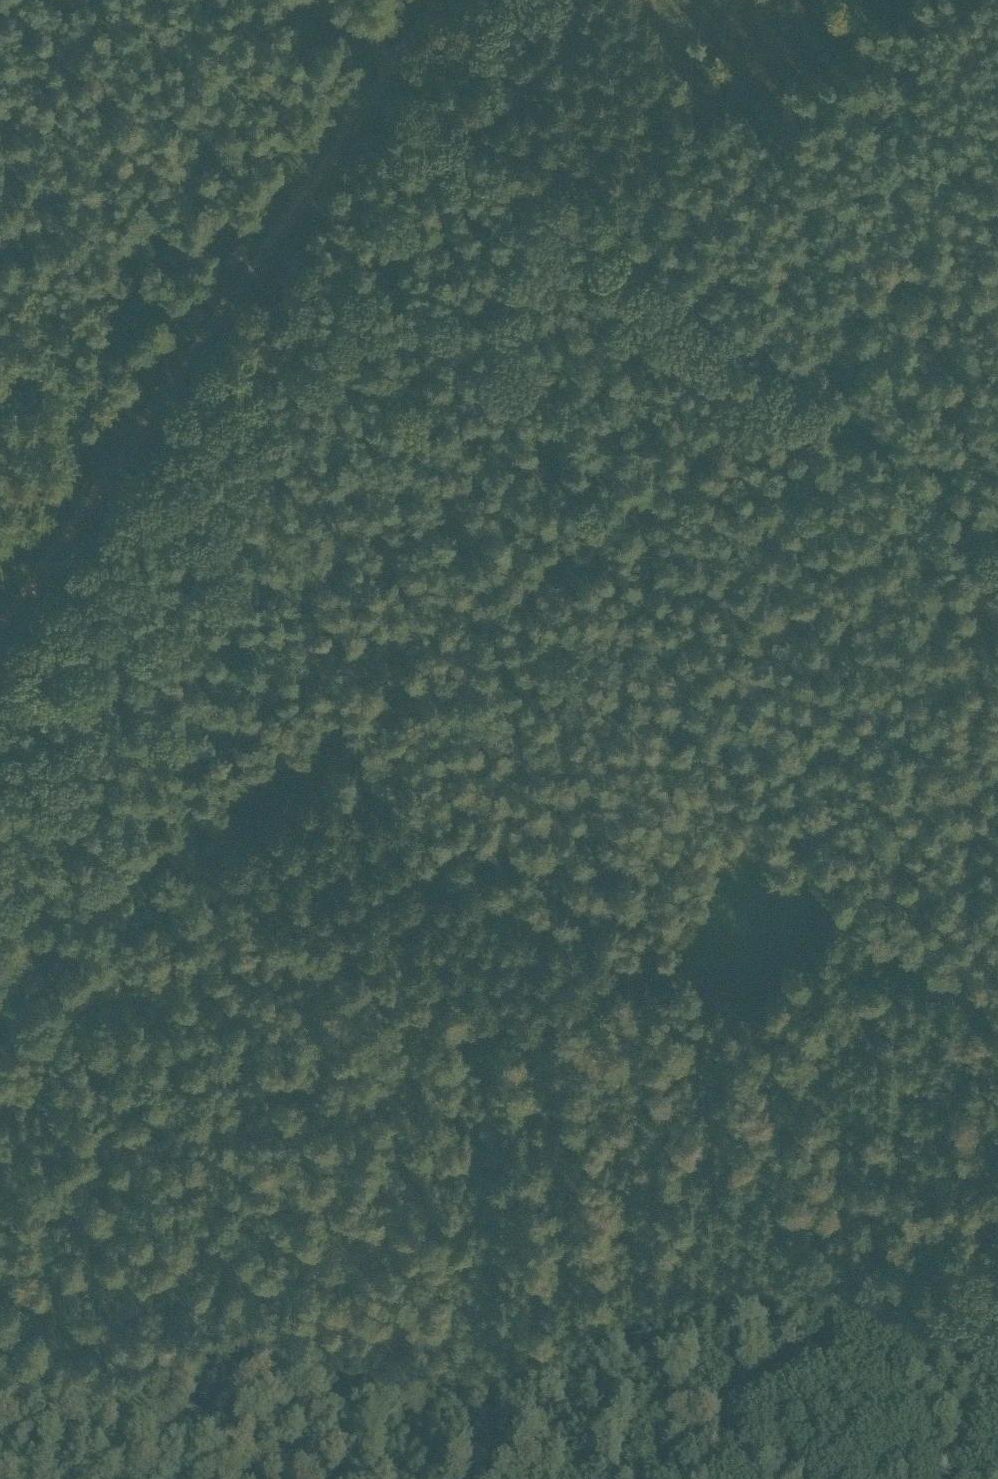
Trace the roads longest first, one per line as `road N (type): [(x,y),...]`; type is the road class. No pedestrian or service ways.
road 1 (track): [(402,58),(997,515)]
road 2 (track): [(0,646),(402,58)]
road 3 (track): [(700,1478),(997,1222)]
road 4 (track): [(296,1478),(0,1250)]
road 5 (track): [(997,1005),(857,910)]

